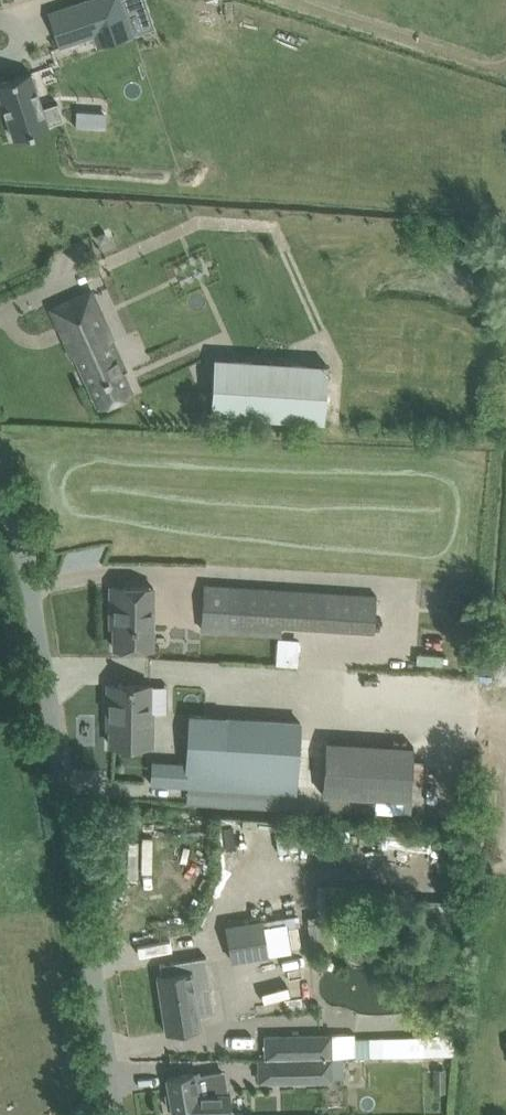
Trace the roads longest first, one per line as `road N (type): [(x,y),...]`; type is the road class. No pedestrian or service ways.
road 1 (unclassified): [(112,1114),(15,537),(0,504)]

